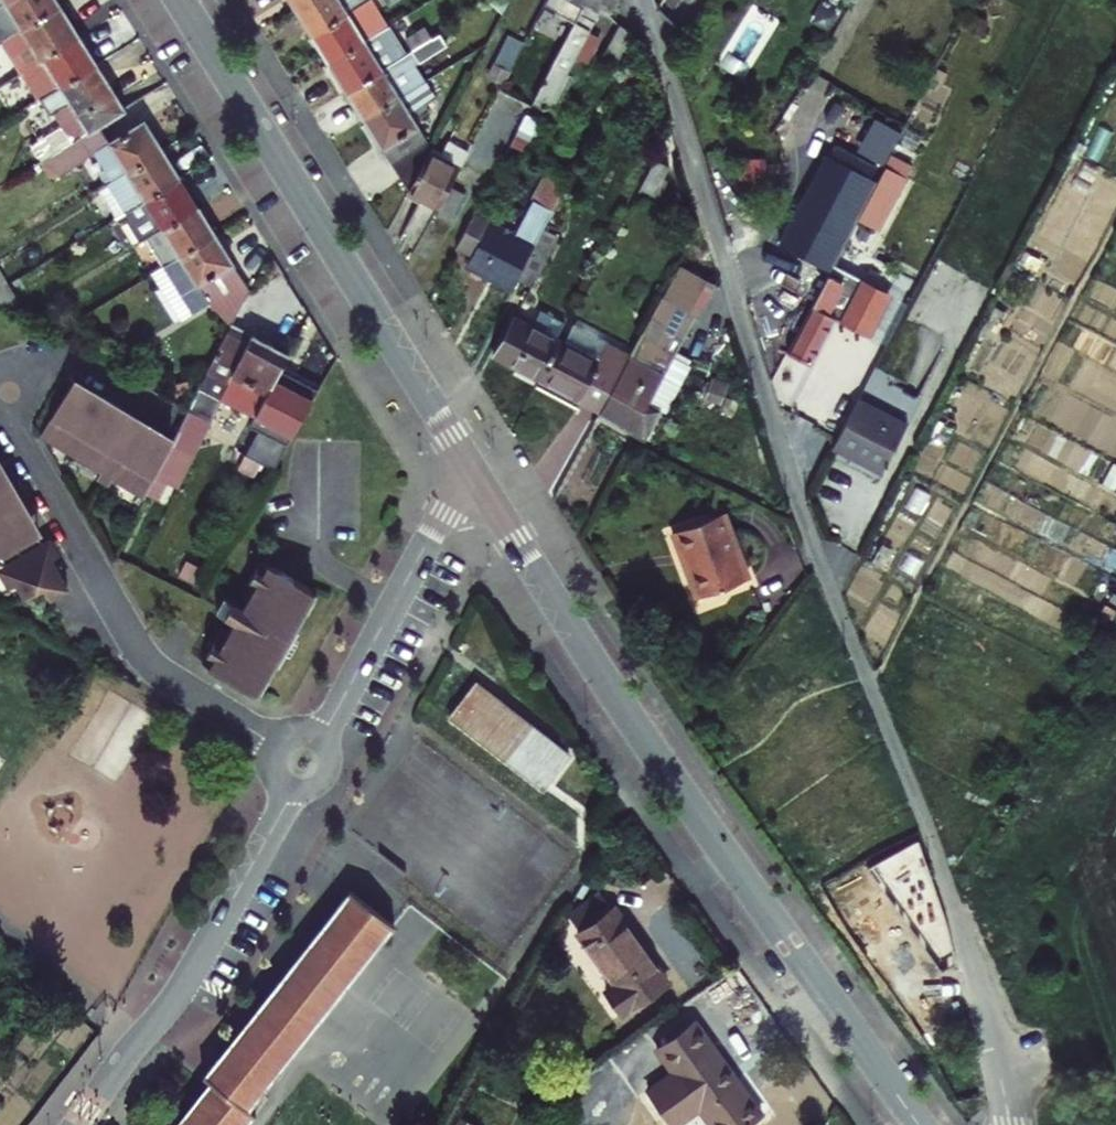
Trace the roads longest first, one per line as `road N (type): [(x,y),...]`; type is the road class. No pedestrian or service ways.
road 1 (residential): [(646,0),(796,496),(956,909),(1010,1124)]
road 2 (residential): [(466,465),(664,767),(919,1124)]
road 3 (residential): [(153,407),(43,350),(6,403),(147,655),(280,747)]
road 4 (residential): [(180,0),(466,465)]
road 5 (residential): [(76,1124),(181,993),(294,786)]
road 6 (residential): [(466,465),(320,738)]

